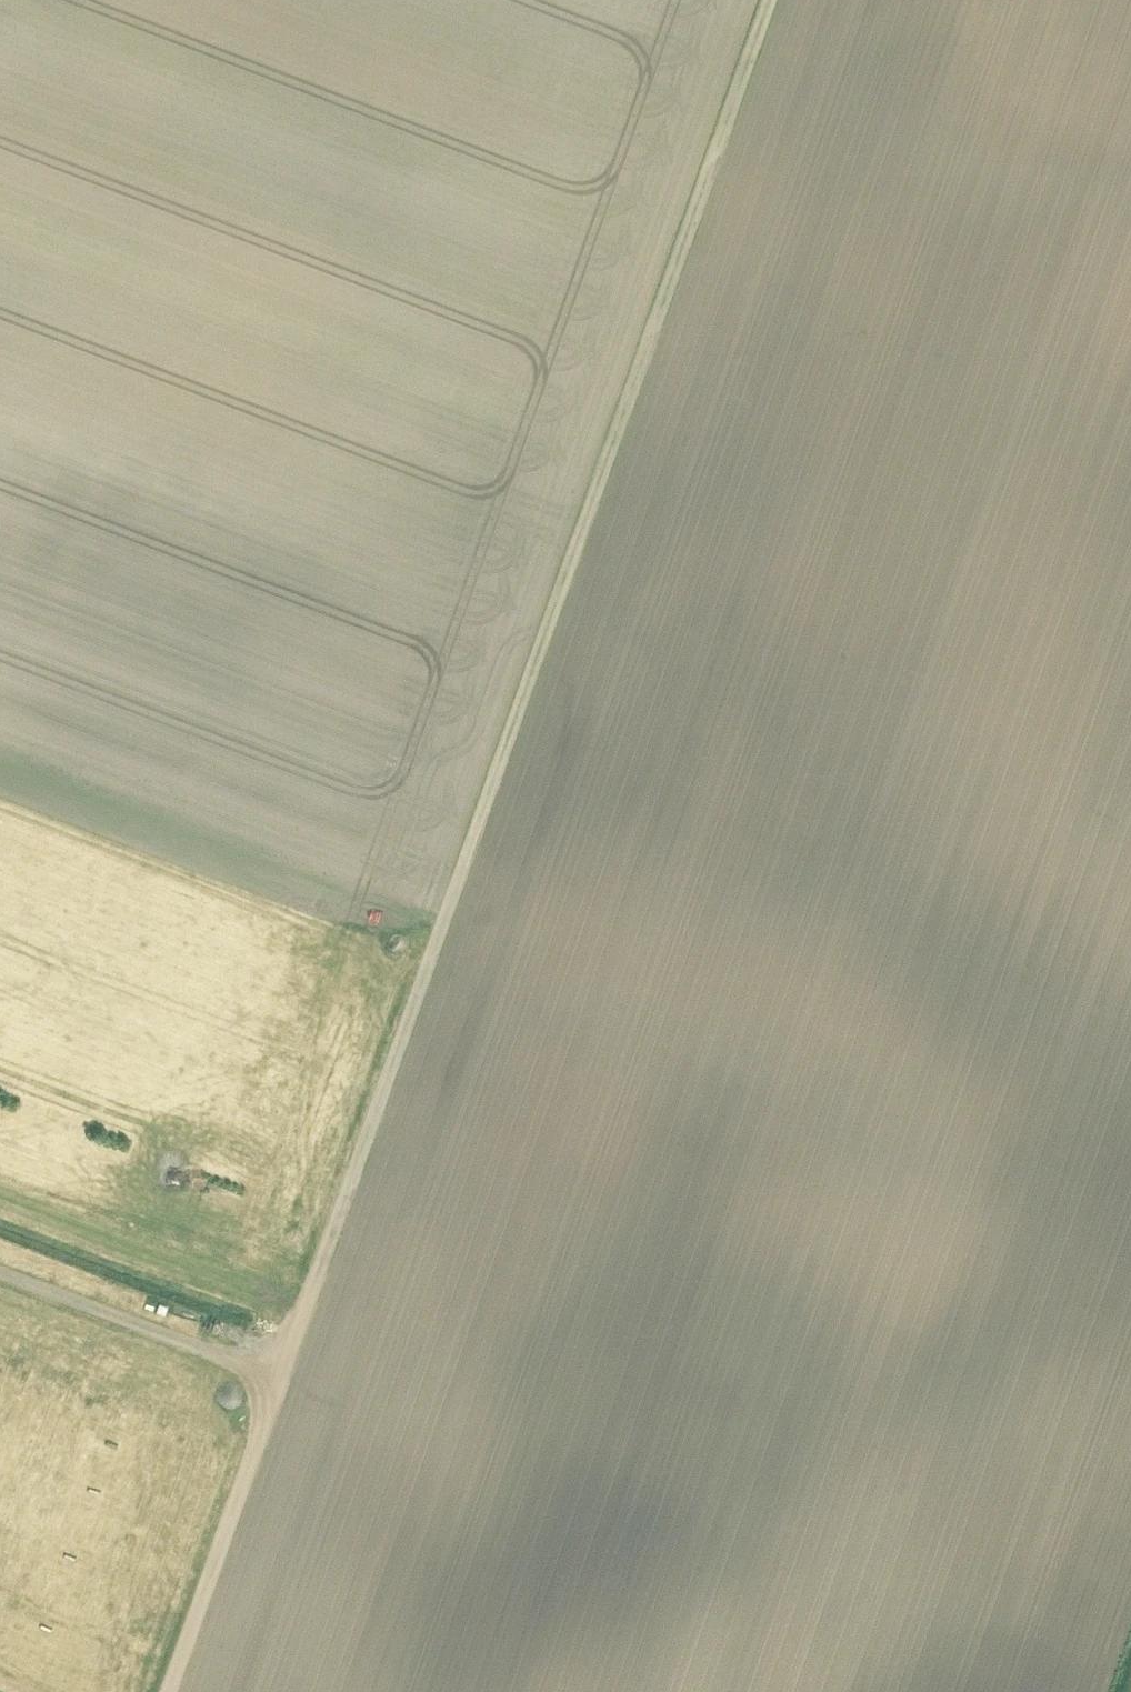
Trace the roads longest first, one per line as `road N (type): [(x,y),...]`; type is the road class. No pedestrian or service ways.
road 1 (track): [(169,1691),(765,0)]
road 2 (track): [(277,1386),(0,1278)]

